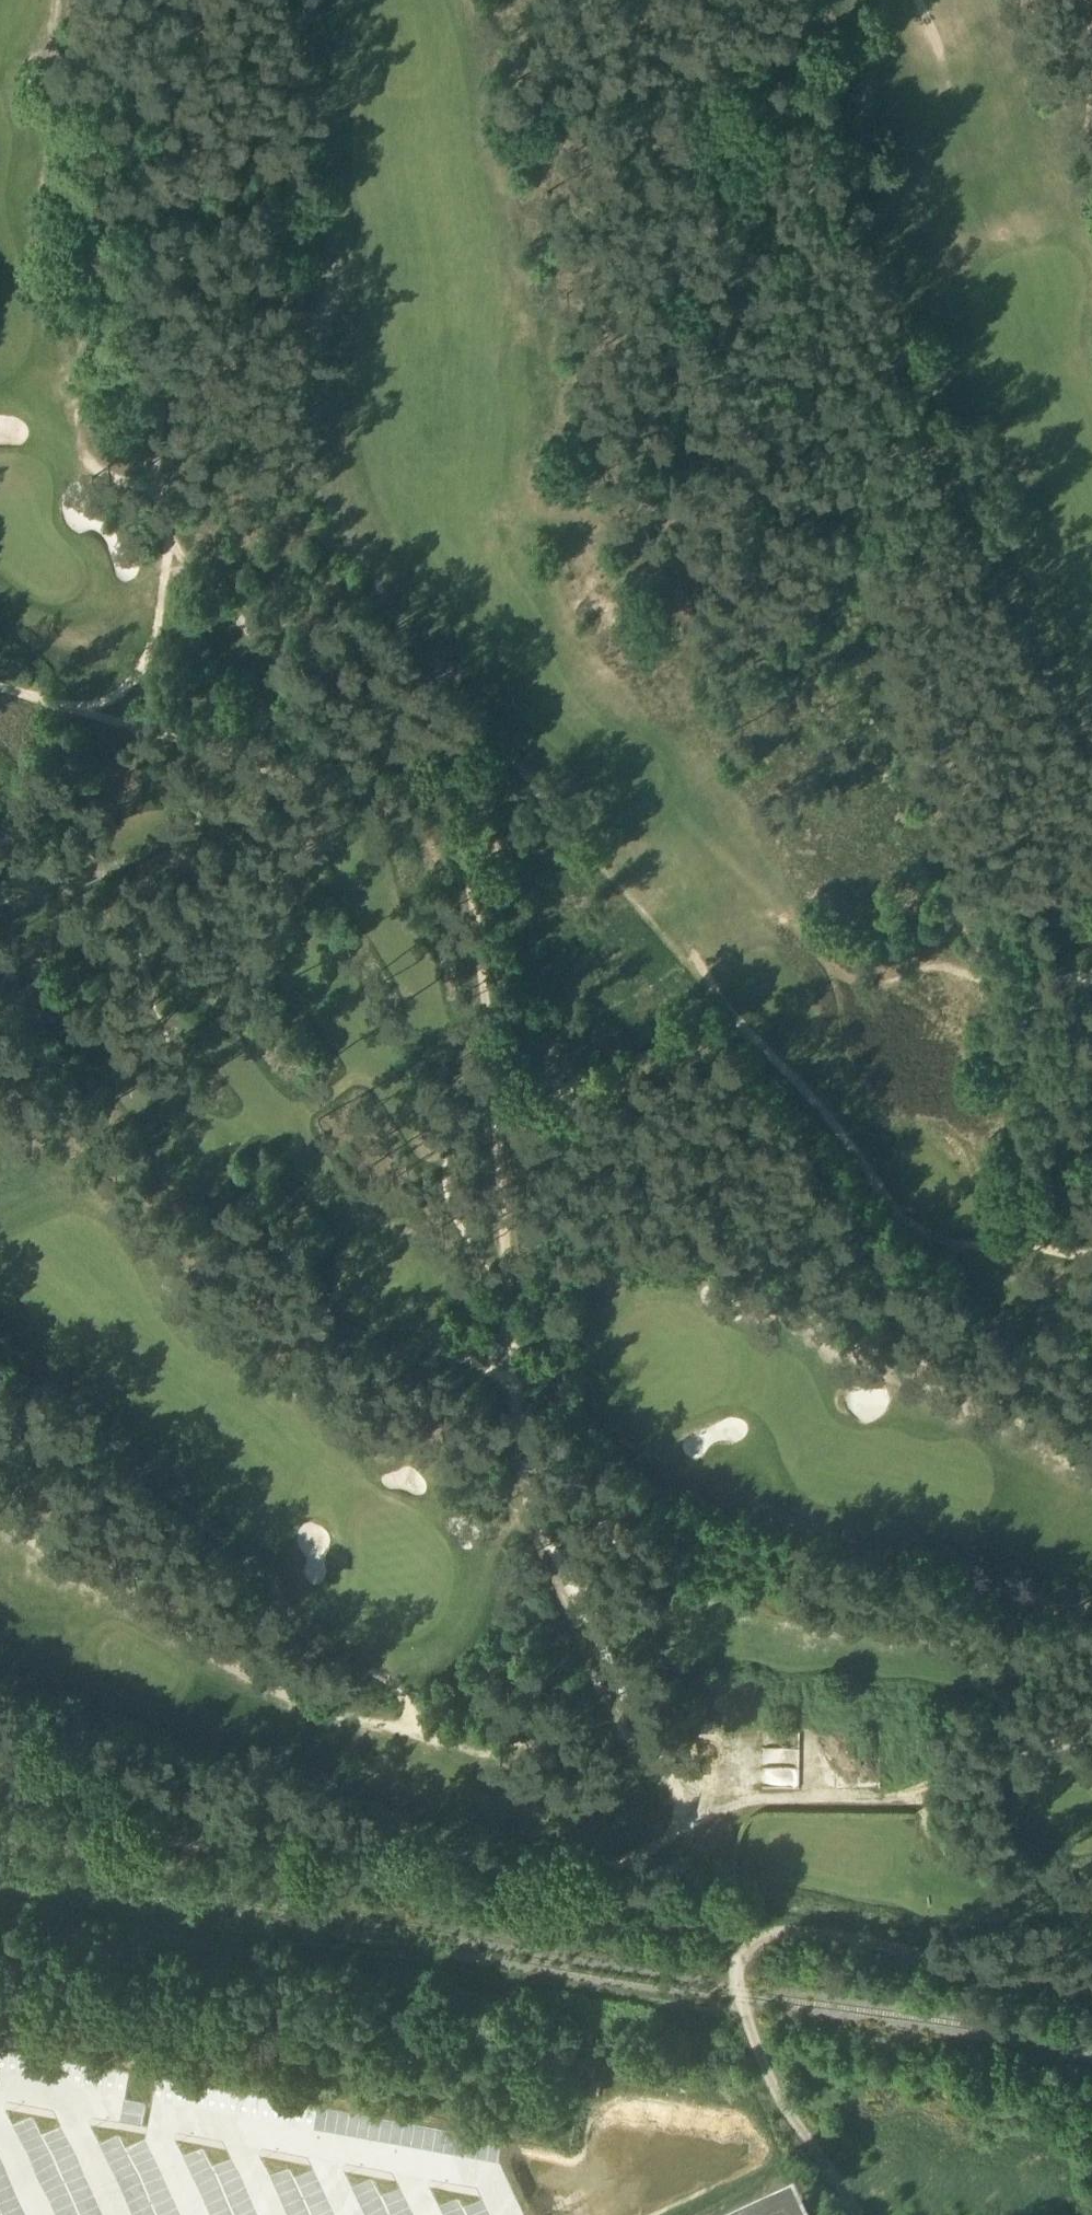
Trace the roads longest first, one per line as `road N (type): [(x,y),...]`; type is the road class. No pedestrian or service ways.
road 1 (track): [(1091,1717),(1006,1761),(897,1796),(686,1809),(667,1837),(587,1879),(546,1880),(465,1856),(364,1876),(0,1808)]
road 2 (track): [(729,1945),(837,1935),(1091,1995)]
road 3 (track): [(851,2214),(742,1994),(729,1945)]

